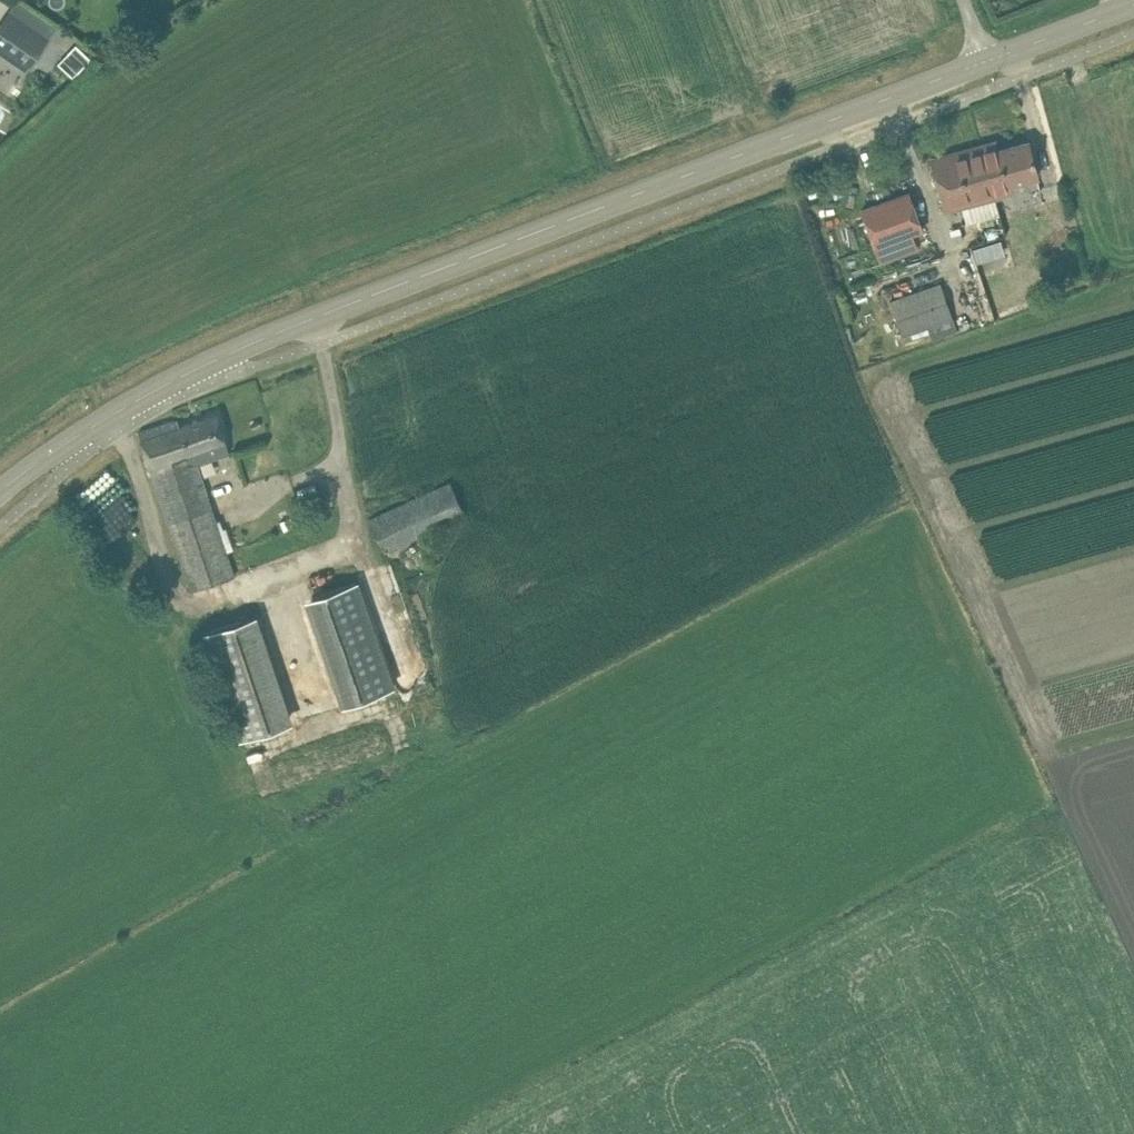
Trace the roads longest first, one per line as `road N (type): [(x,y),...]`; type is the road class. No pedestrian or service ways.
road 1 (tertiary): [(982,62),(285,324),(128,399),(0,495)]
road 2 (tertiary): [(1133,5),(982,62)]

